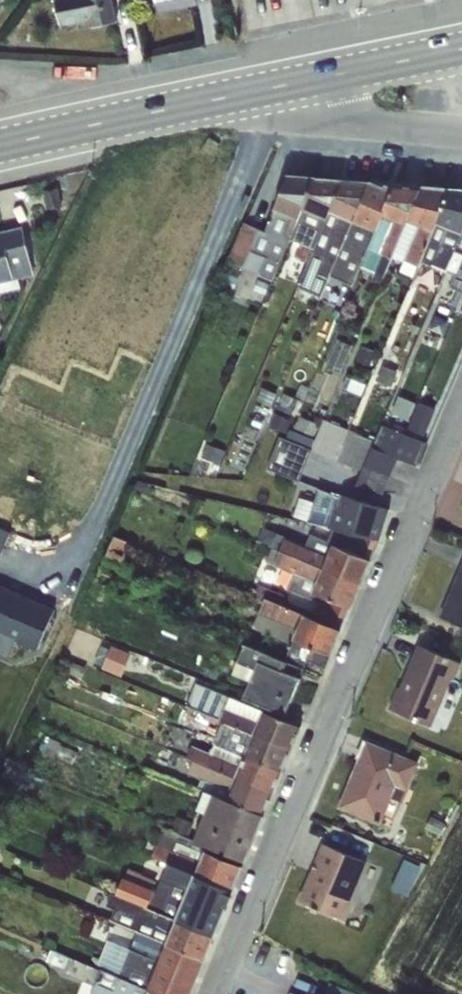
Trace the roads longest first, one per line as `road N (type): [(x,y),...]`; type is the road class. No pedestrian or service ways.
road 1 (residential): [(461,420),(219,993)]
road 2 (secondary): [(0,151),(270,86)]
road 3 (residential): [(270,86),(305,119),(461,136)]
road 4 (secondary): [(270,86),(461,51)]

